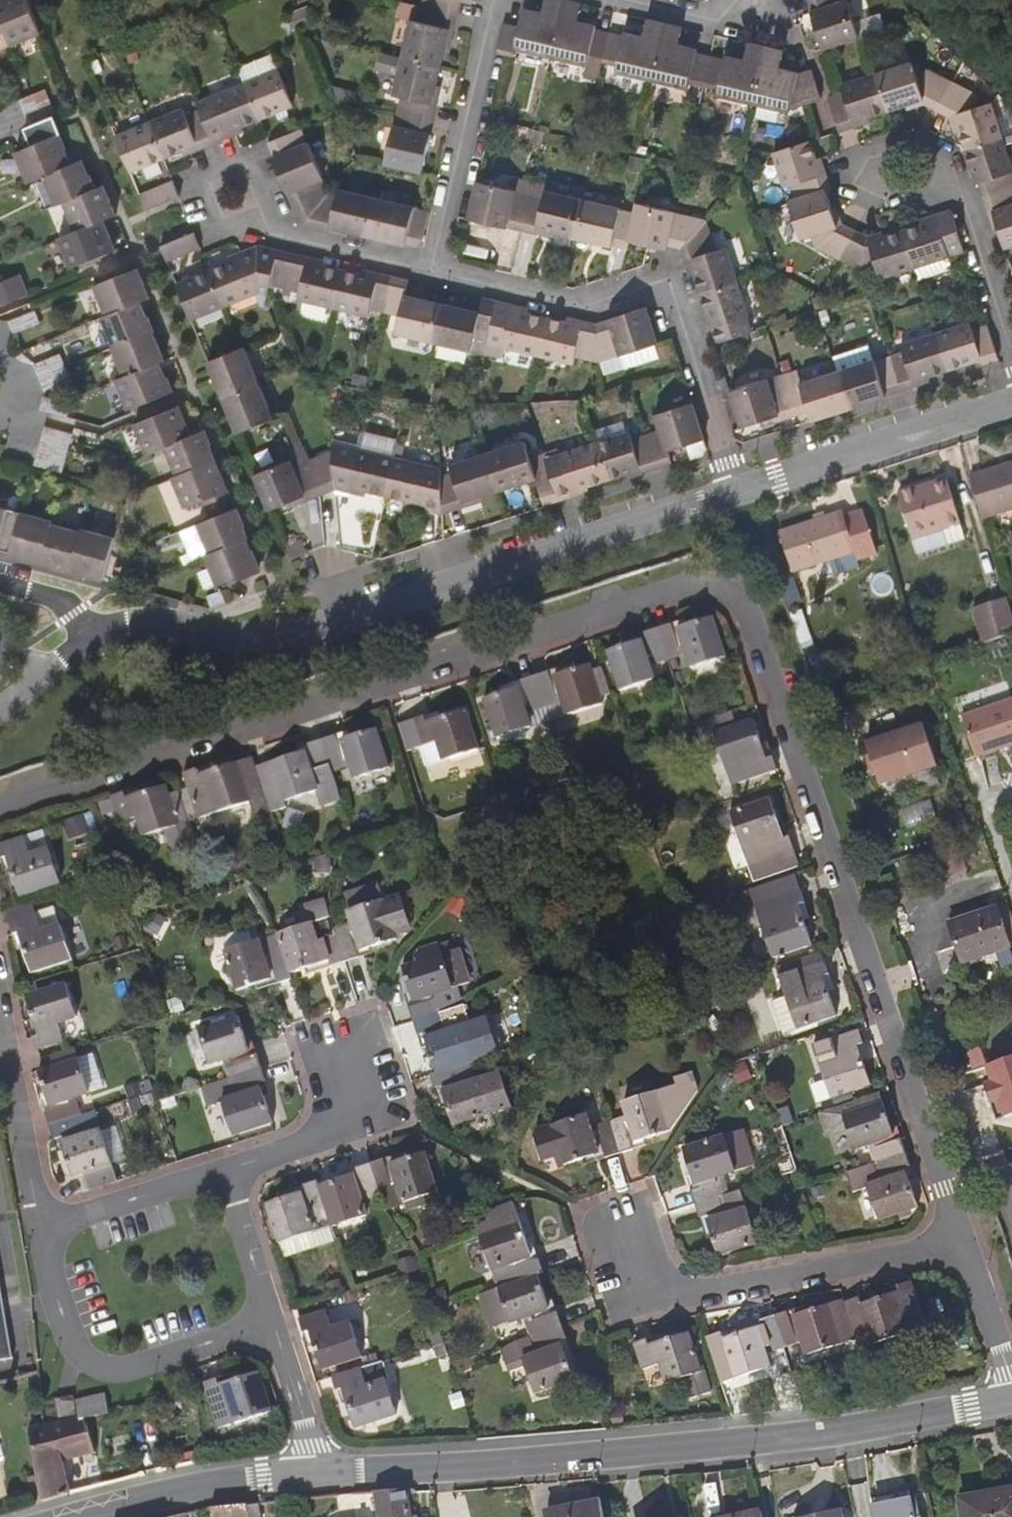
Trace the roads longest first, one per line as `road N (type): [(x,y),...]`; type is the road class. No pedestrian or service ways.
road 1 (residential): [(965,1246),(745,608),(720,587),(682,587),(0,806)]
road 2 (tertiary): [(1010,1404),(840,1434),(318,1475)]
road 3 (residential): [(734,490),(310,630),(256,641),(150,624),(89,637)]
road 4 (residential): [(435,268),(584,302),(670,274),(734,490)]
road 5 (residential): [(40,1227),(62,1335),(86,1368),(131,1370),(270,1325)]
road 6 (residential): [(1011,399),(734,490)]
road 7 (residential): [(874,178),(955,174),(1011,370)]
road 8 (residential): [(691,1293),(965,1246)]
road 9 (residential): [(435,268),(497,0)]
road 10 (residential): [(691,1293),(699,1316),(606,1338),(563,1208)]
road 11 (tertiary): [(318,1475),(217,1484),(80,1516)]
road 12 (residential): [(563,1208),(654,1178),(691,1293)]
road 13 (residential): [(0,1027),(40,1227)]
road 14 (residential): [(221,1170),(40,1227)]
road 15 (residential): [(322,1052),(371,1036),(395,1113),(345,1130)]
road 16 (residential): [(266,213),(245,158),(193,178),(214,233)]
road 17 (residential): [(274,232),(435,268)]
road 18 (residential): [(1010,1404),(965,1246)]
road 19 (residential): [(270,1325),(221,1170)]
road 20 (residential): [(318,1475),(270,1325)]
road 21 (residential): [(635,0),(717,20),(761,6)]
road 22 (residential): [(345,1130),(221,1170)]

